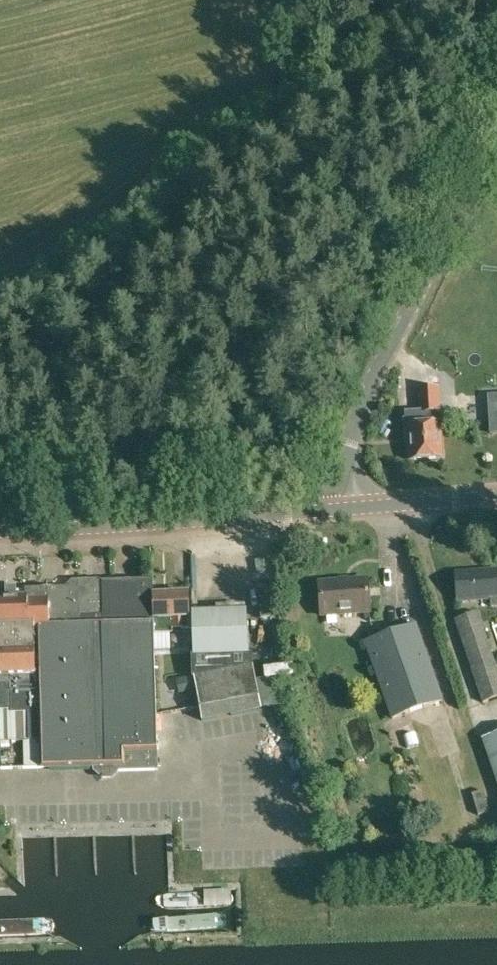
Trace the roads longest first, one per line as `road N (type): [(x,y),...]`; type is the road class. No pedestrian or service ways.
road 1 (tertiary): [(342,509),(359,409),(496,136)]
road 2 (secondary): [(0,532),(342,509)]
road 3 (secondary): [(342,509),(496,498)]

